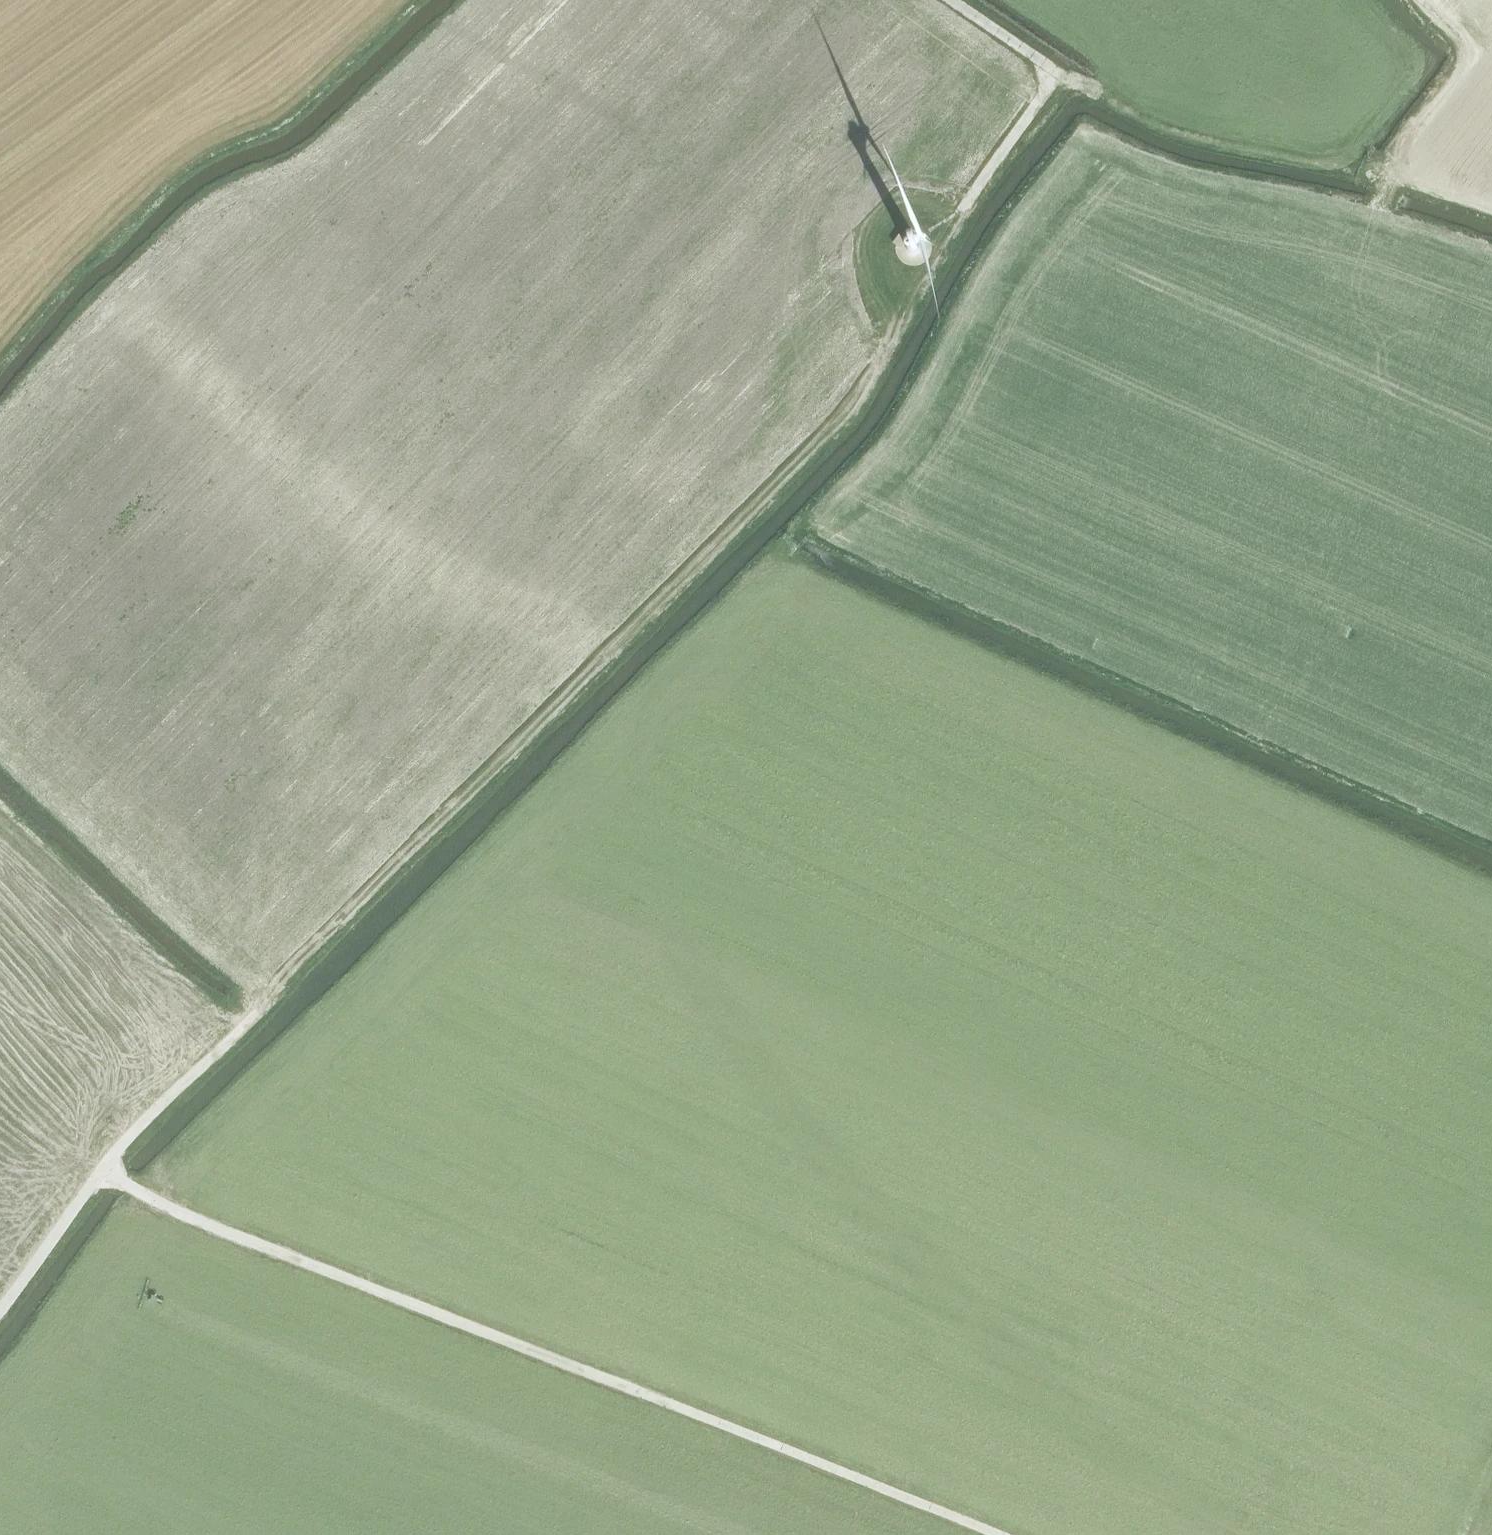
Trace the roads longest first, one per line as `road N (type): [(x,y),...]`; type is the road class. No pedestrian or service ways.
road 1 (track): [(999,1534),(185,1216),(105,1169)]
road 2 (track): [(0,1310),(141,1125),(259,1013)]

